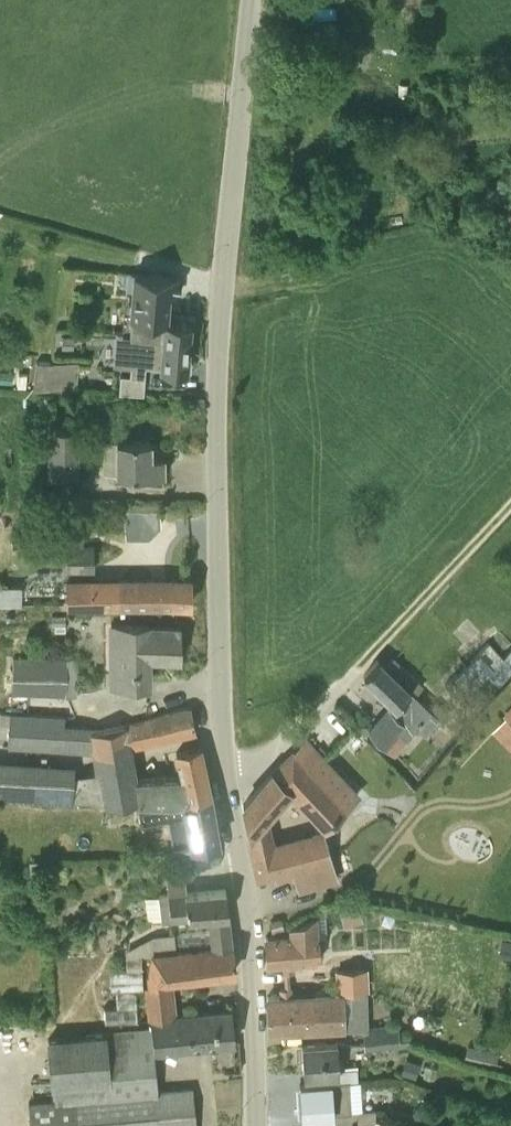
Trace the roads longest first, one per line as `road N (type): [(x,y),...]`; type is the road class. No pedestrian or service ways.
road 1 (unclassified): [(256,1125),(249,928),(221,713),(217,407),(252,0)]
road 2 (track): [(227,793),(510,505)]

